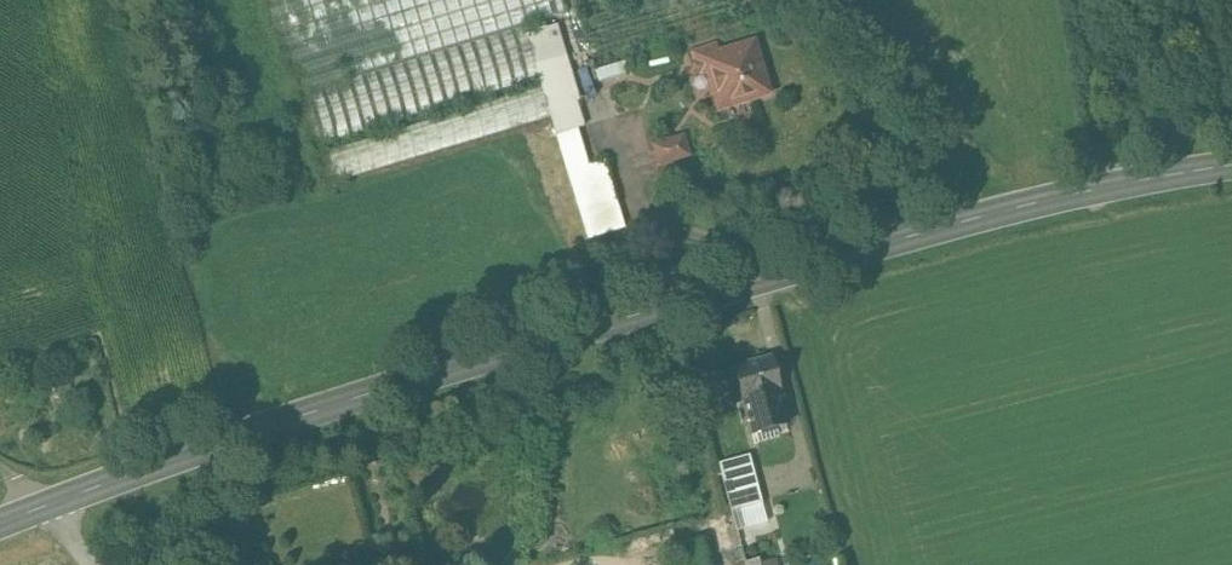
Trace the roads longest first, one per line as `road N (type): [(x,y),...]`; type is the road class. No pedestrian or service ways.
road 1 (secondary): [(1231,167),(1053,201),(461,364),(48,508)]

